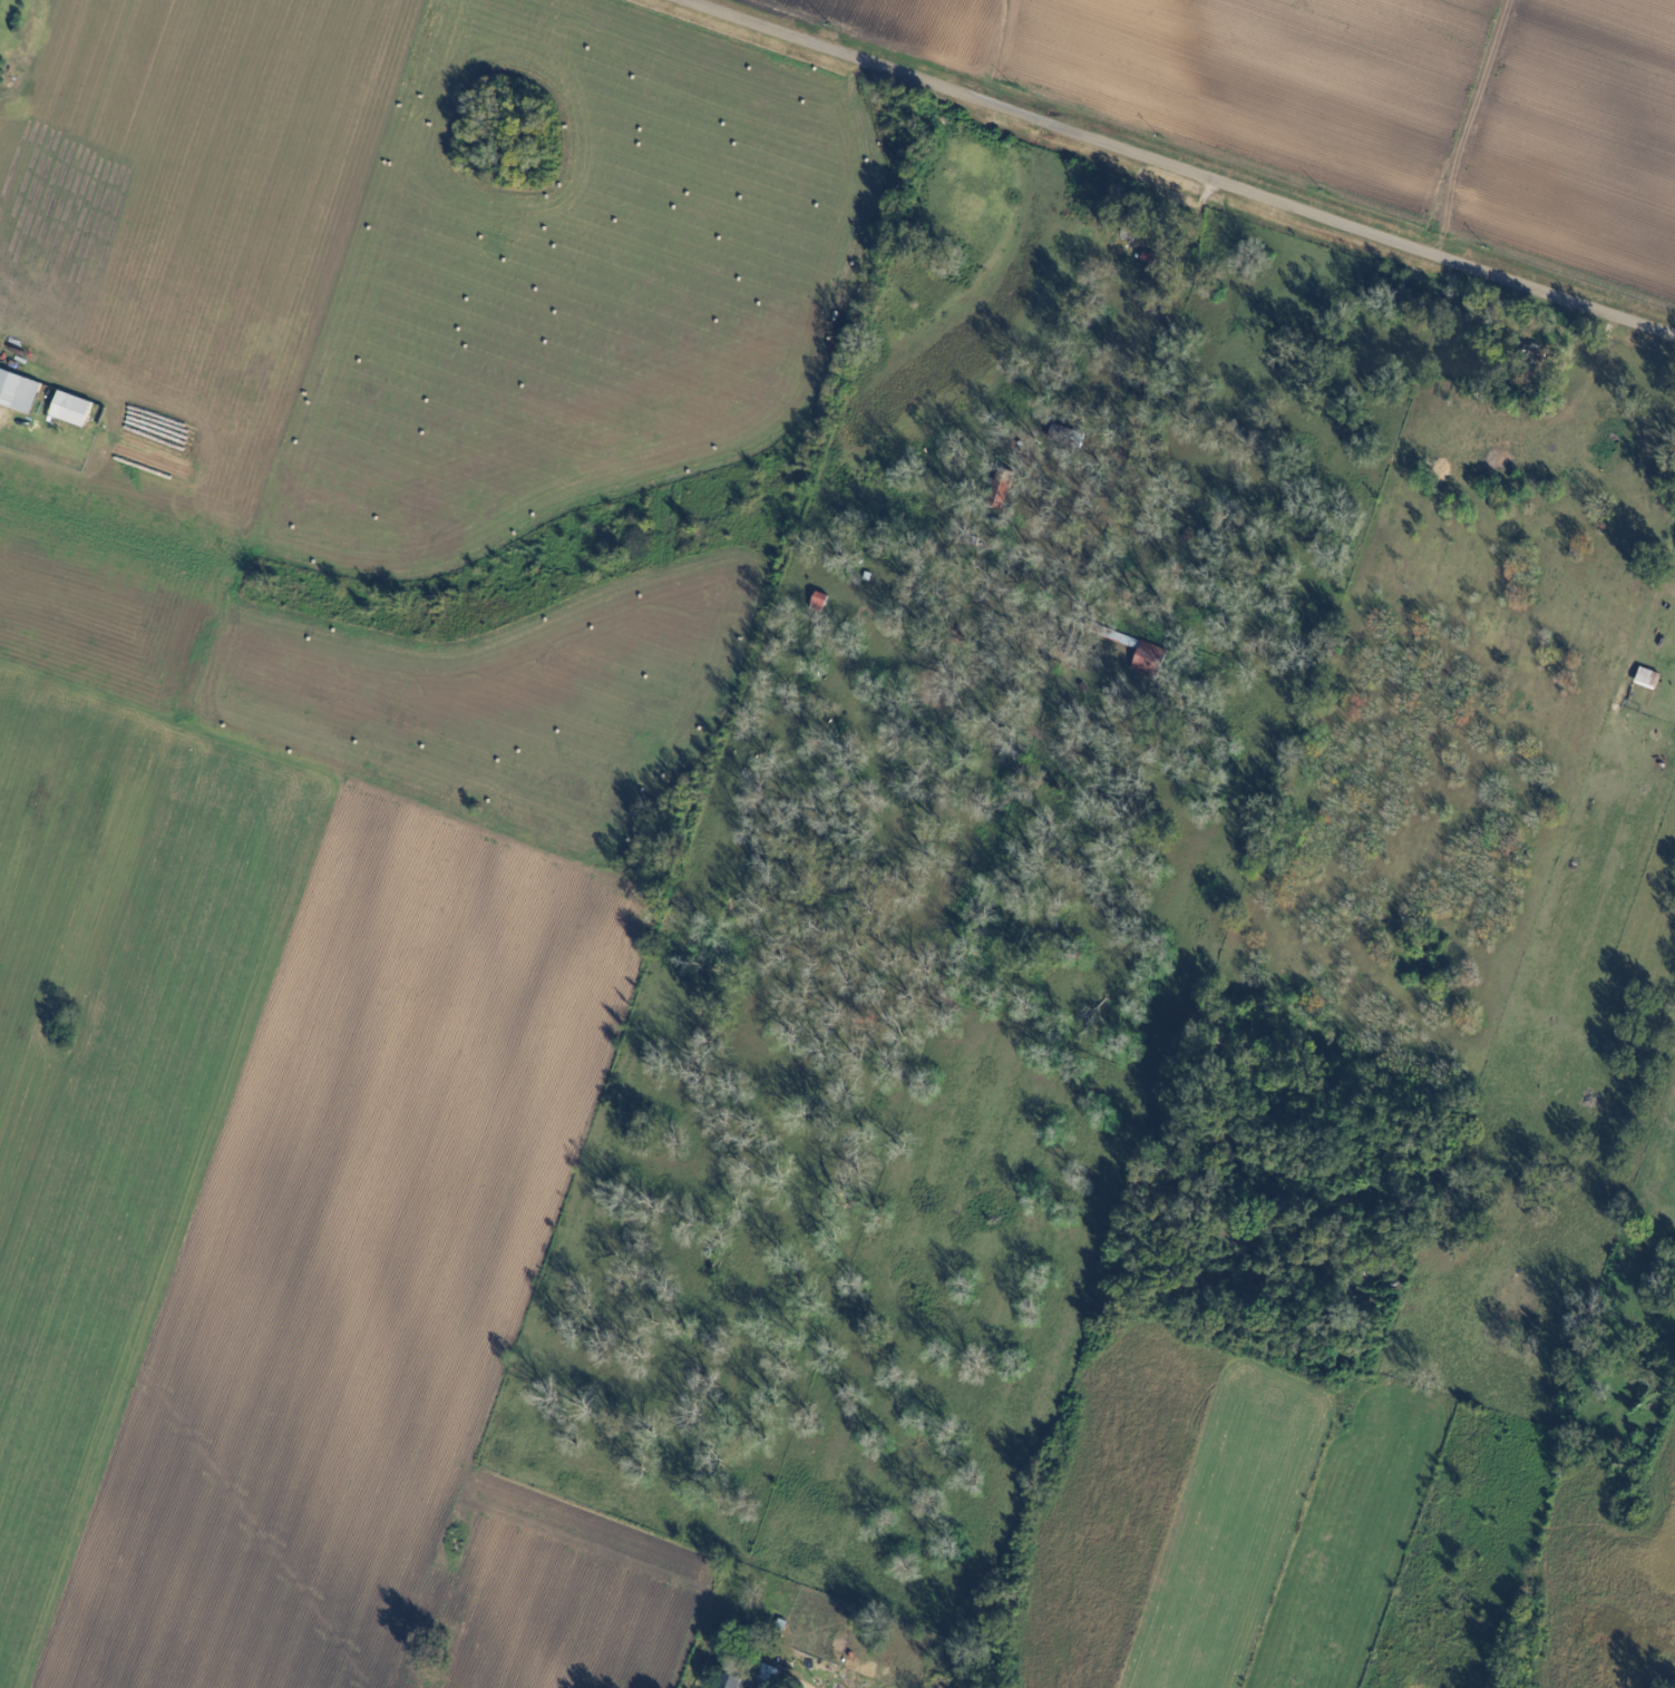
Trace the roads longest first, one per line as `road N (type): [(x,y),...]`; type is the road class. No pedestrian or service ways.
road 1 (tertiary): [(1674,329),(701,0)]

